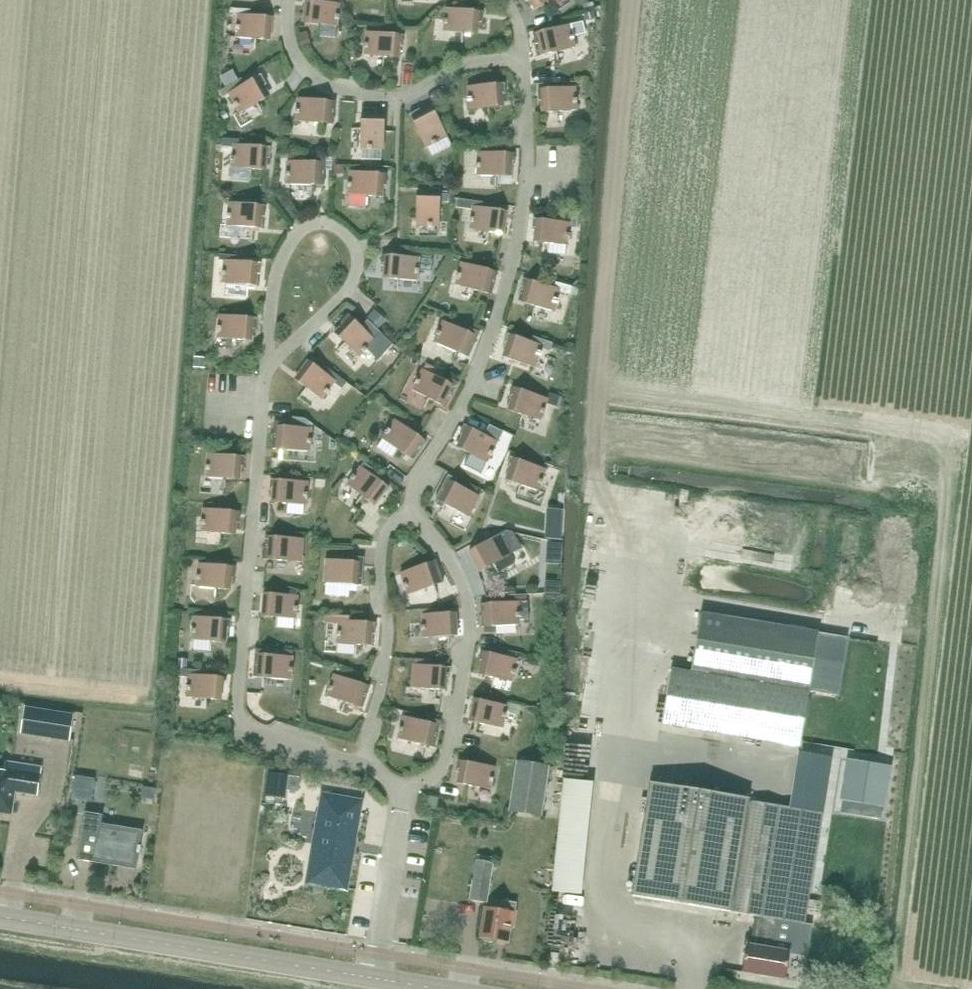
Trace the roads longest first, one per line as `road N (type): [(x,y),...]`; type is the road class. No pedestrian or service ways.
road 1 (tertiary): [(377,979),(0,918)]
road 2 (residential): [(377,979),(405,793)]

